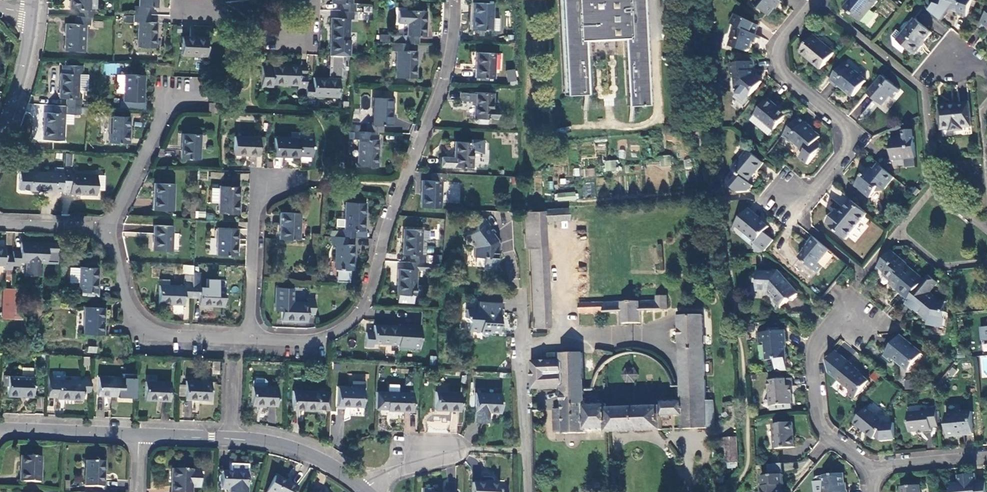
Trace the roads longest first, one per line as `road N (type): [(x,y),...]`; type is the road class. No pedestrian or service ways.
road 1 (residential): [(454,0),(441,88),(359,315),(309,341),(250,340)]
road 2 (residential): [(771,188),(798,210),(848,152),(845,130),(782,75),(780,48),(819,0)]
road 3 (residential): [(250,340),(138,330),(109,232)]
road 4 (residential): [(303,178),(270,178),(256,196),(250,340)]
road 5 (unclassified): [(520,298),(530,491)]
road 6 (residential): [(845,313),(816,352),(823,418),(831,436),(873,470)]
road 7 (residential): [(202,99),(178,98),(109,232)]
road 8 (unclassified): [(230,441),(281,448),(363,491)]
road 9 (unclassified): [(0,430),(138,439)]
road 10 (residential): [(0,141),(35,11)]

